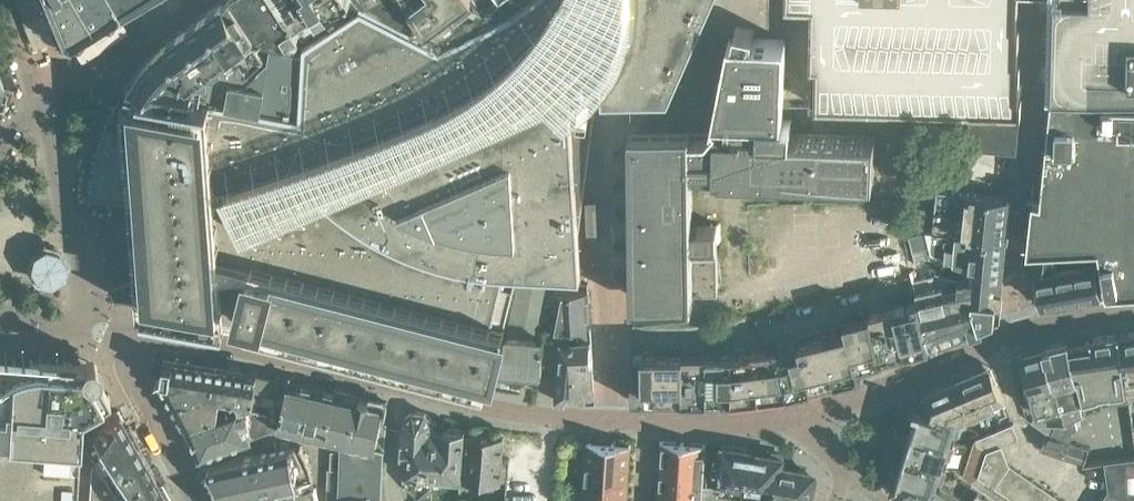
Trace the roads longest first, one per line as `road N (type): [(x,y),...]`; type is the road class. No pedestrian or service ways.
road 1 (residential): [(650,423),(524,417),(231,345),(142,335)]
road 2 (residential): [(1133,311),(1013,332),(801,414)]
road 3 (residential): [(142,335),(127,367),(192,500)]
road 4 (residential): [(801,414),(650,423)]
road 5 (residential): [(142,335),(0,322)]

